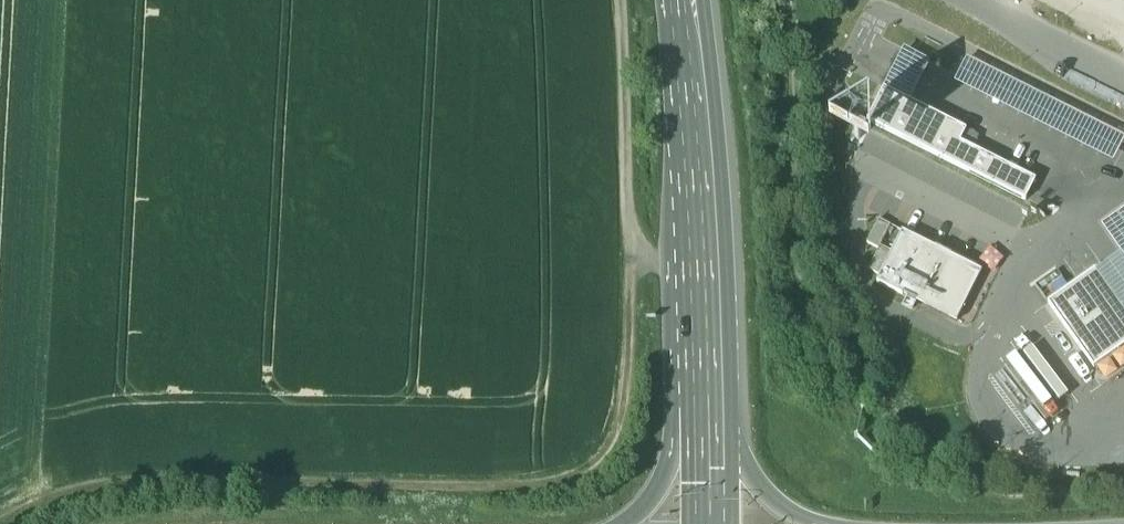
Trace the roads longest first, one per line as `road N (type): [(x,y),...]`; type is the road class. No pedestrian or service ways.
road 1 (track): [(626,270),(627,399),(616,439),(588,477),(538,490),(135,485),(9,523)]
road 2 (primary): [(683,0),(708,419)]
road 3 (track): [(703,266),(626,270),(625,0)]
road 4 (secondary): [(794,523),(771,509),(708,419)]
road 5 (motorway): [(708,419),(628,523)]

